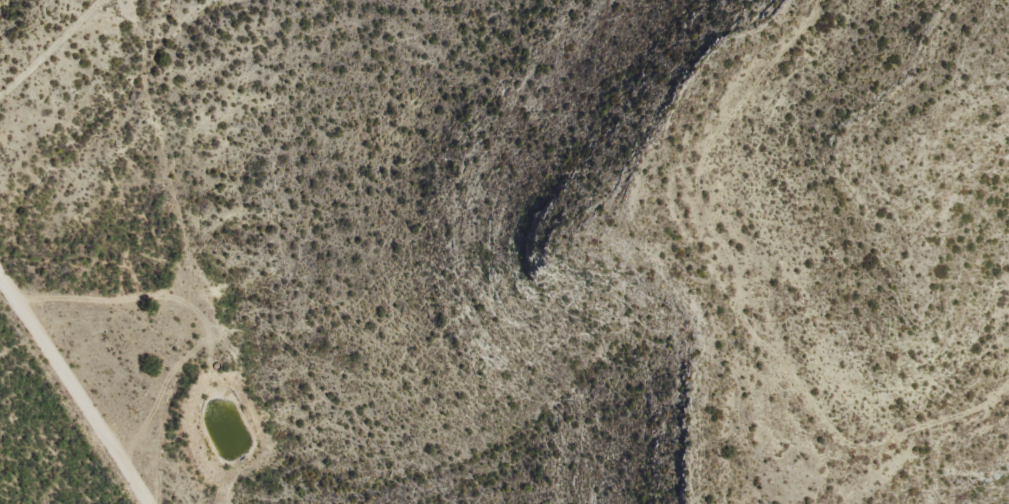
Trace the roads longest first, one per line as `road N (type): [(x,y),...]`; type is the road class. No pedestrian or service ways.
road 1 (residential): [(109,503),(0,331)]

